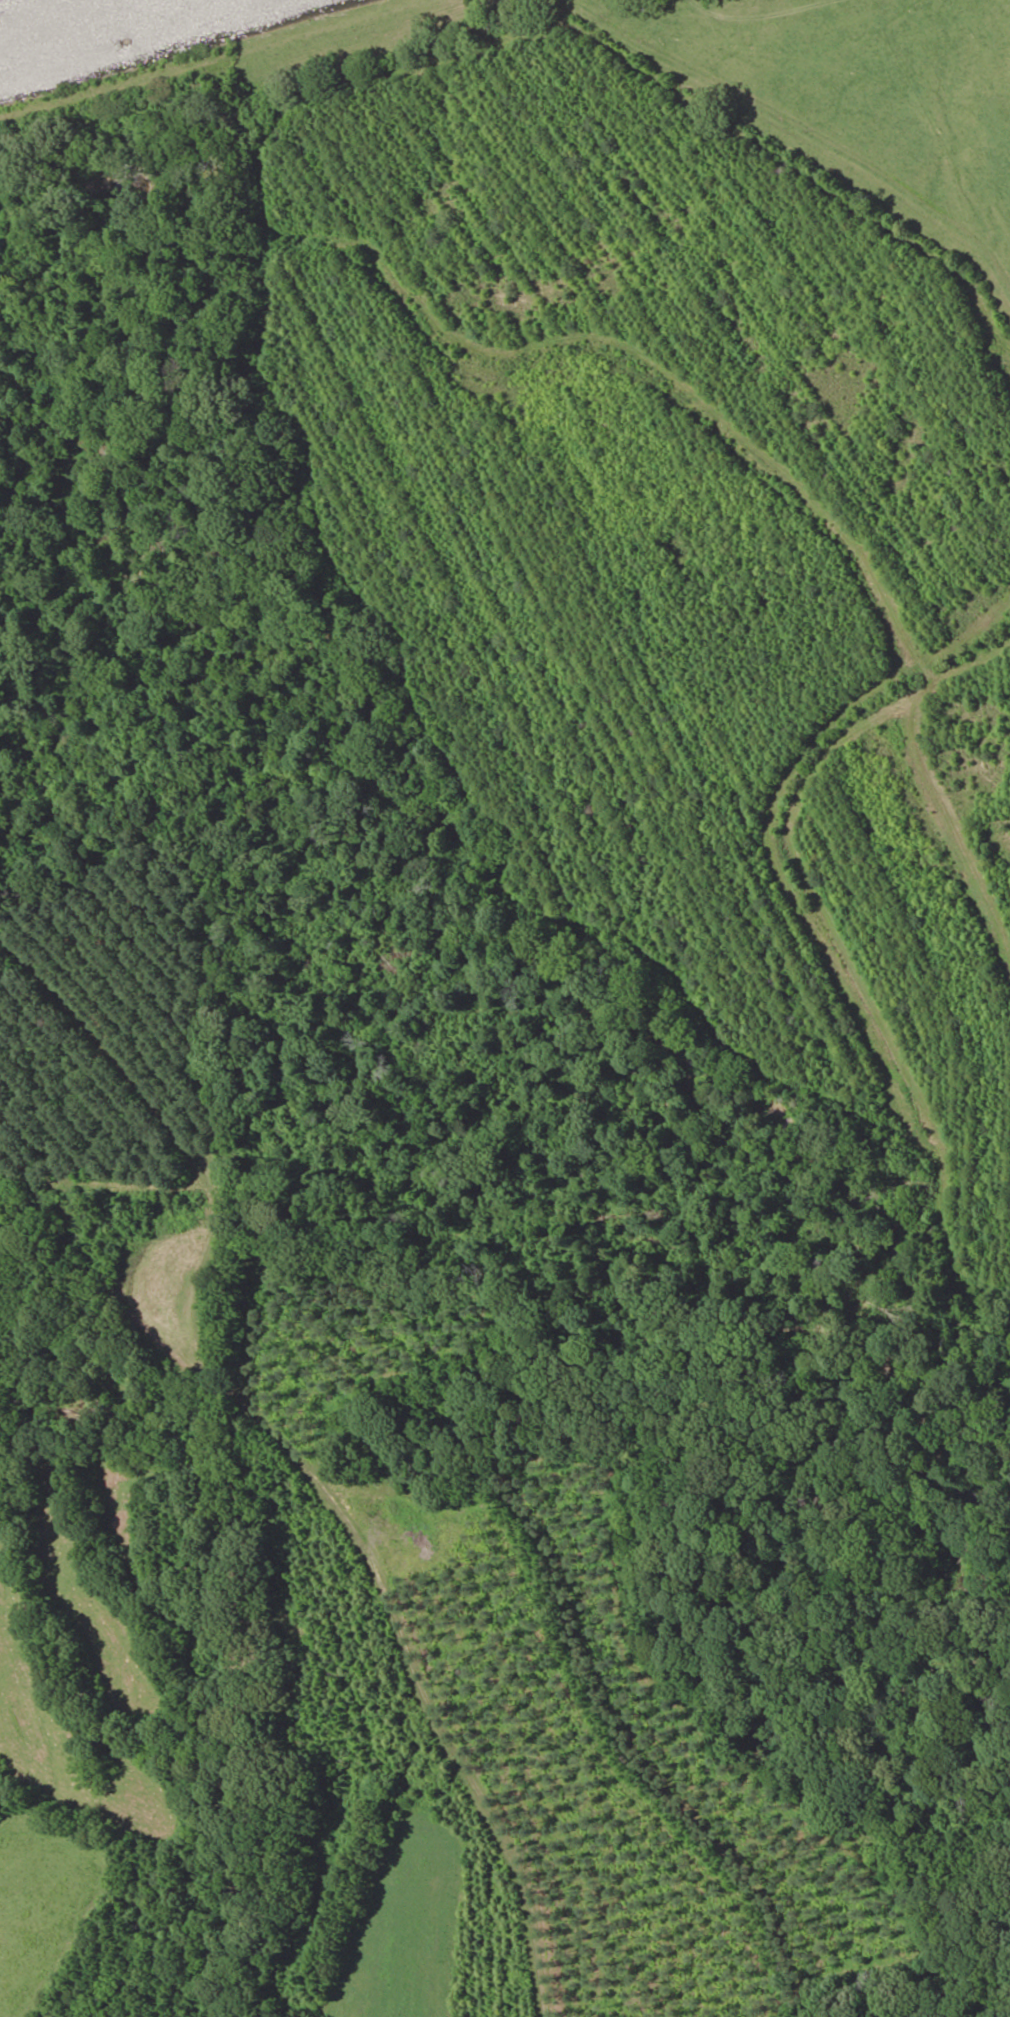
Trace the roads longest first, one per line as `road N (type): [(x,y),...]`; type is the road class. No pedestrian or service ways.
road 1 (residential): [(594,2016),(562,1855),(451,1682),(335,1454),(284,1399),(118,1333),(67,1272),(32,1196),(0,1156)]

